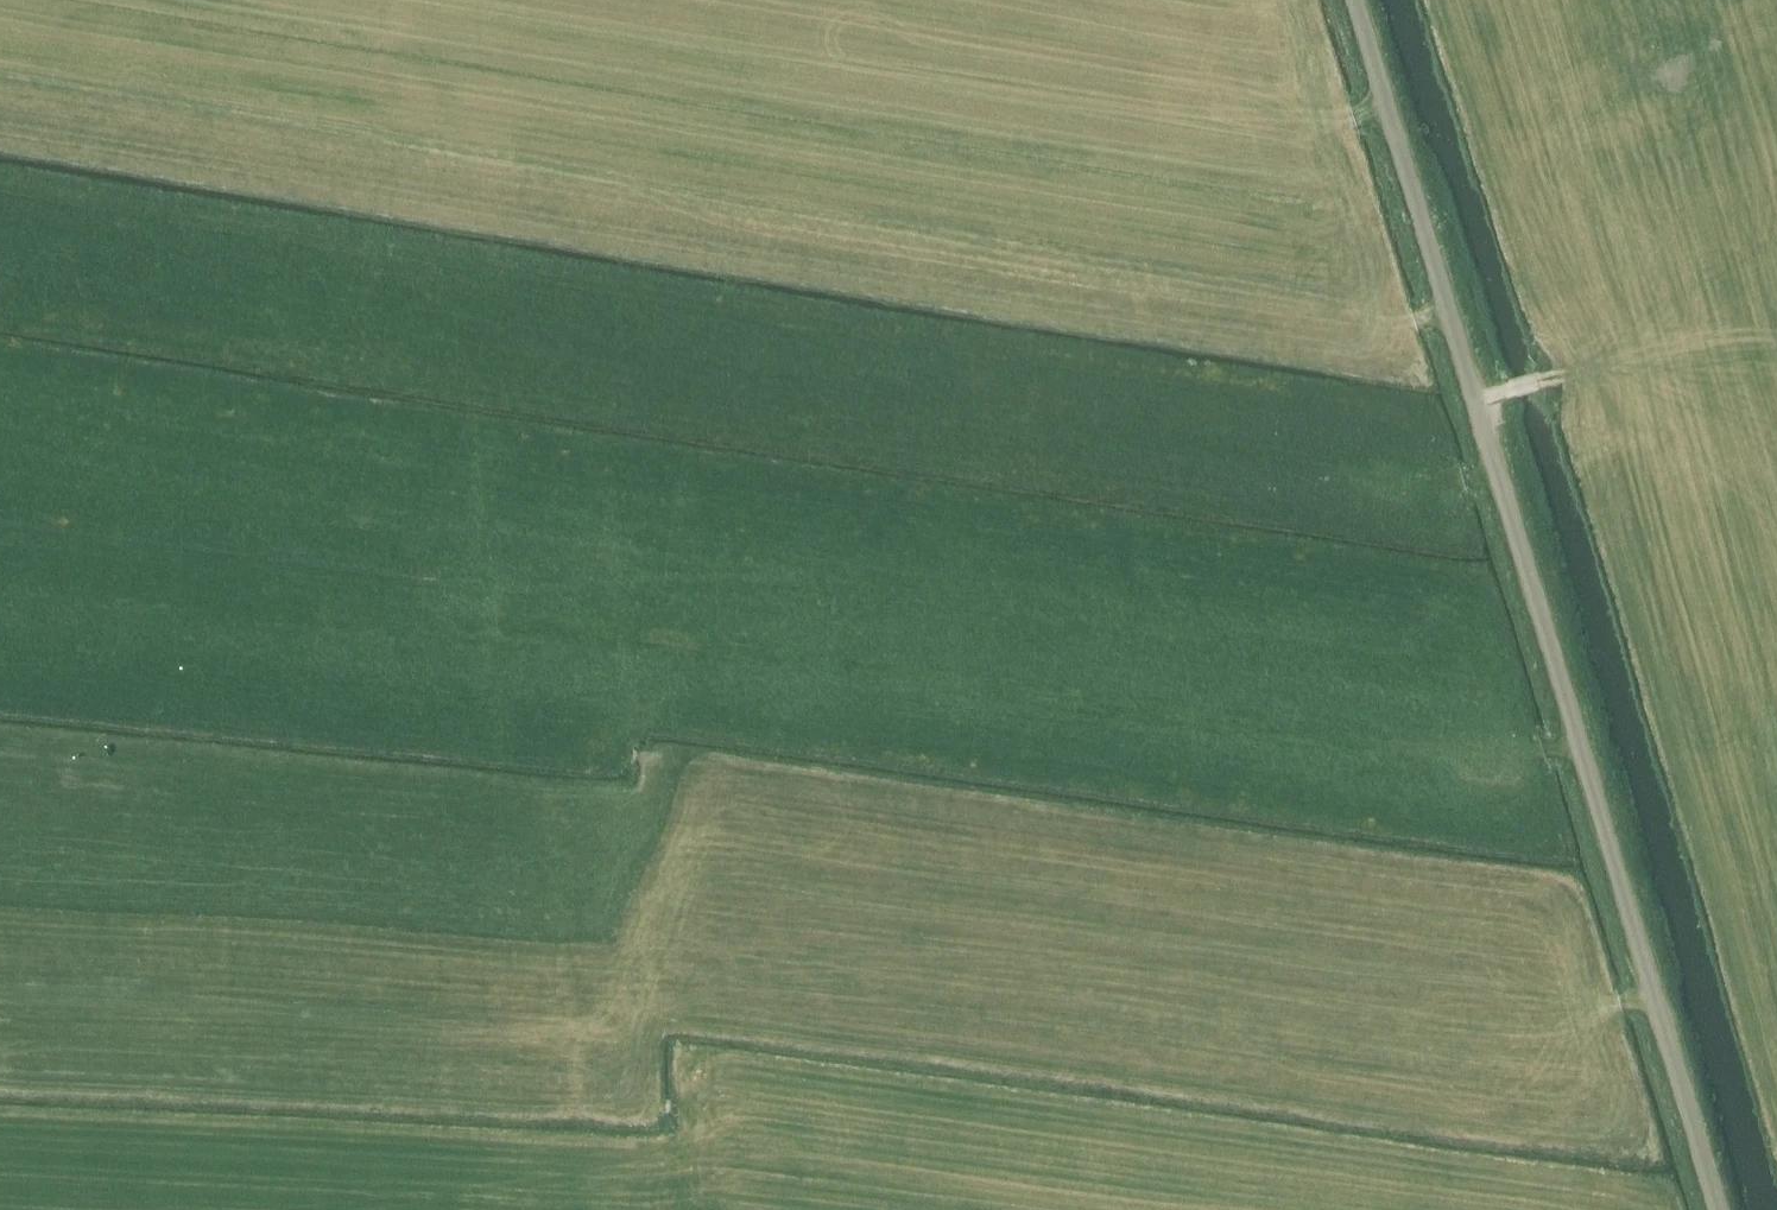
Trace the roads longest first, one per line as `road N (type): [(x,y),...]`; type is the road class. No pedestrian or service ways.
road 1 (unclassified): [(1716,1209),(1355,0)]

